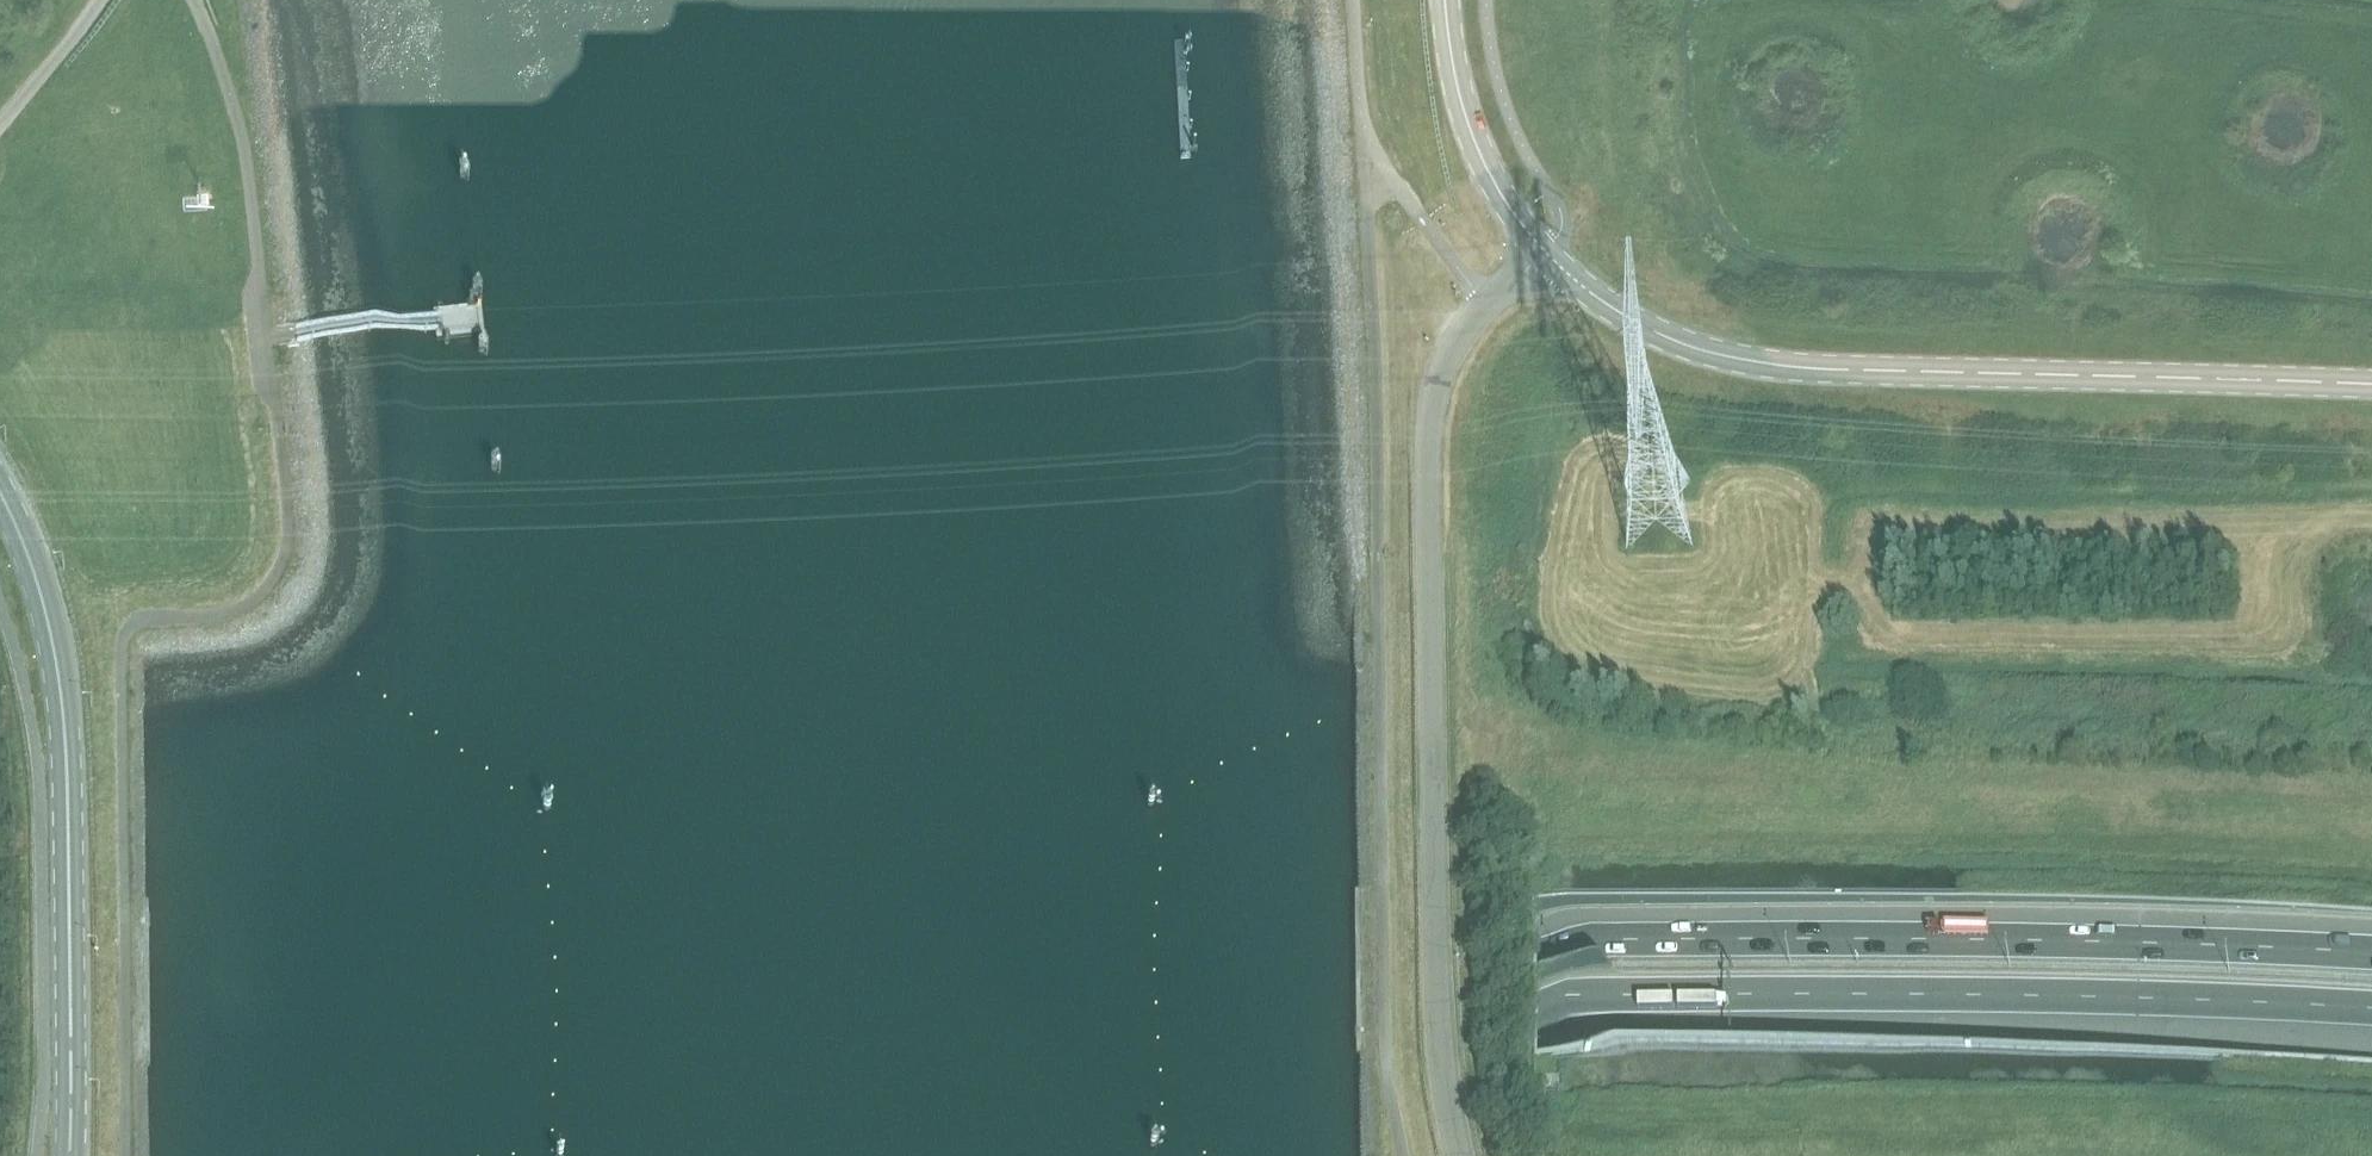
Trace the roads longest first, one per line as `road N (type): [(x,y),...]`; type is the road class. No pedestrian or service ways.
road 1 (motorway): [(2371,949),(2214,940),(1538,942),(0,958)]
road 2 (motorway): [(0,1012),(1905,996),(2371,1008)]
road 3 (tertiary): [(1457,1155),(1439,1011),(1429,425),(1437,377),(1460,336),(1487,301),(1549,250)]
road 4 (tertiary): [(2371,384),(1812,374),(1705,352),(1660,333),(1549,250)]
road 5 (tertiary): [(76,1155),(75,710),(52,606),(0,482)]
road 6 (tertiary): [(1549,250),(1507,202),(1481,155),(1446,0)]
road 7 (unclassified): [(0,123),(100,0)]

